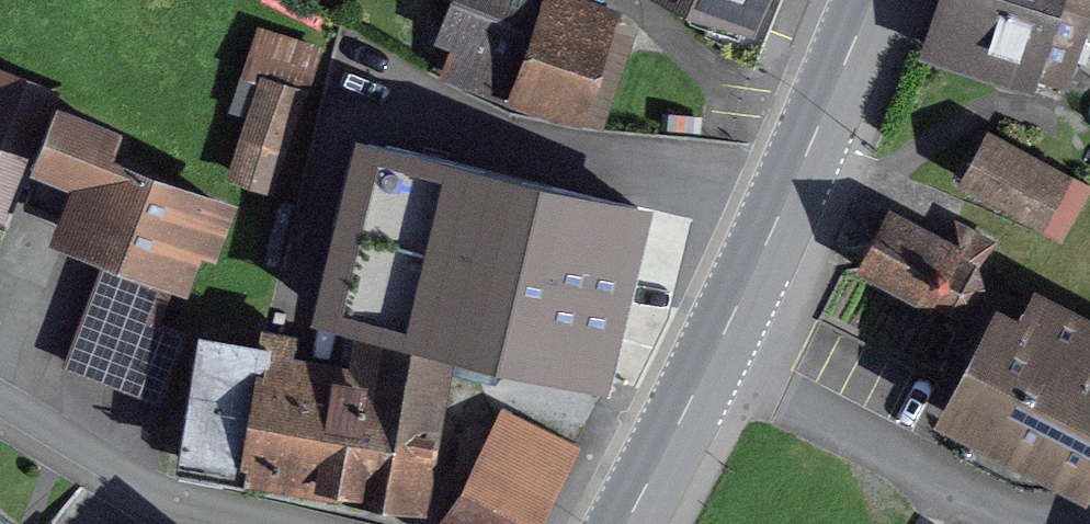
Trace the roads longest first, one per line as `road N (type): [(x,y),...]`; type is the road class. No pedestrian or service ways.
road 1 (primary): [(874,0),(713,366),(625,523)]

